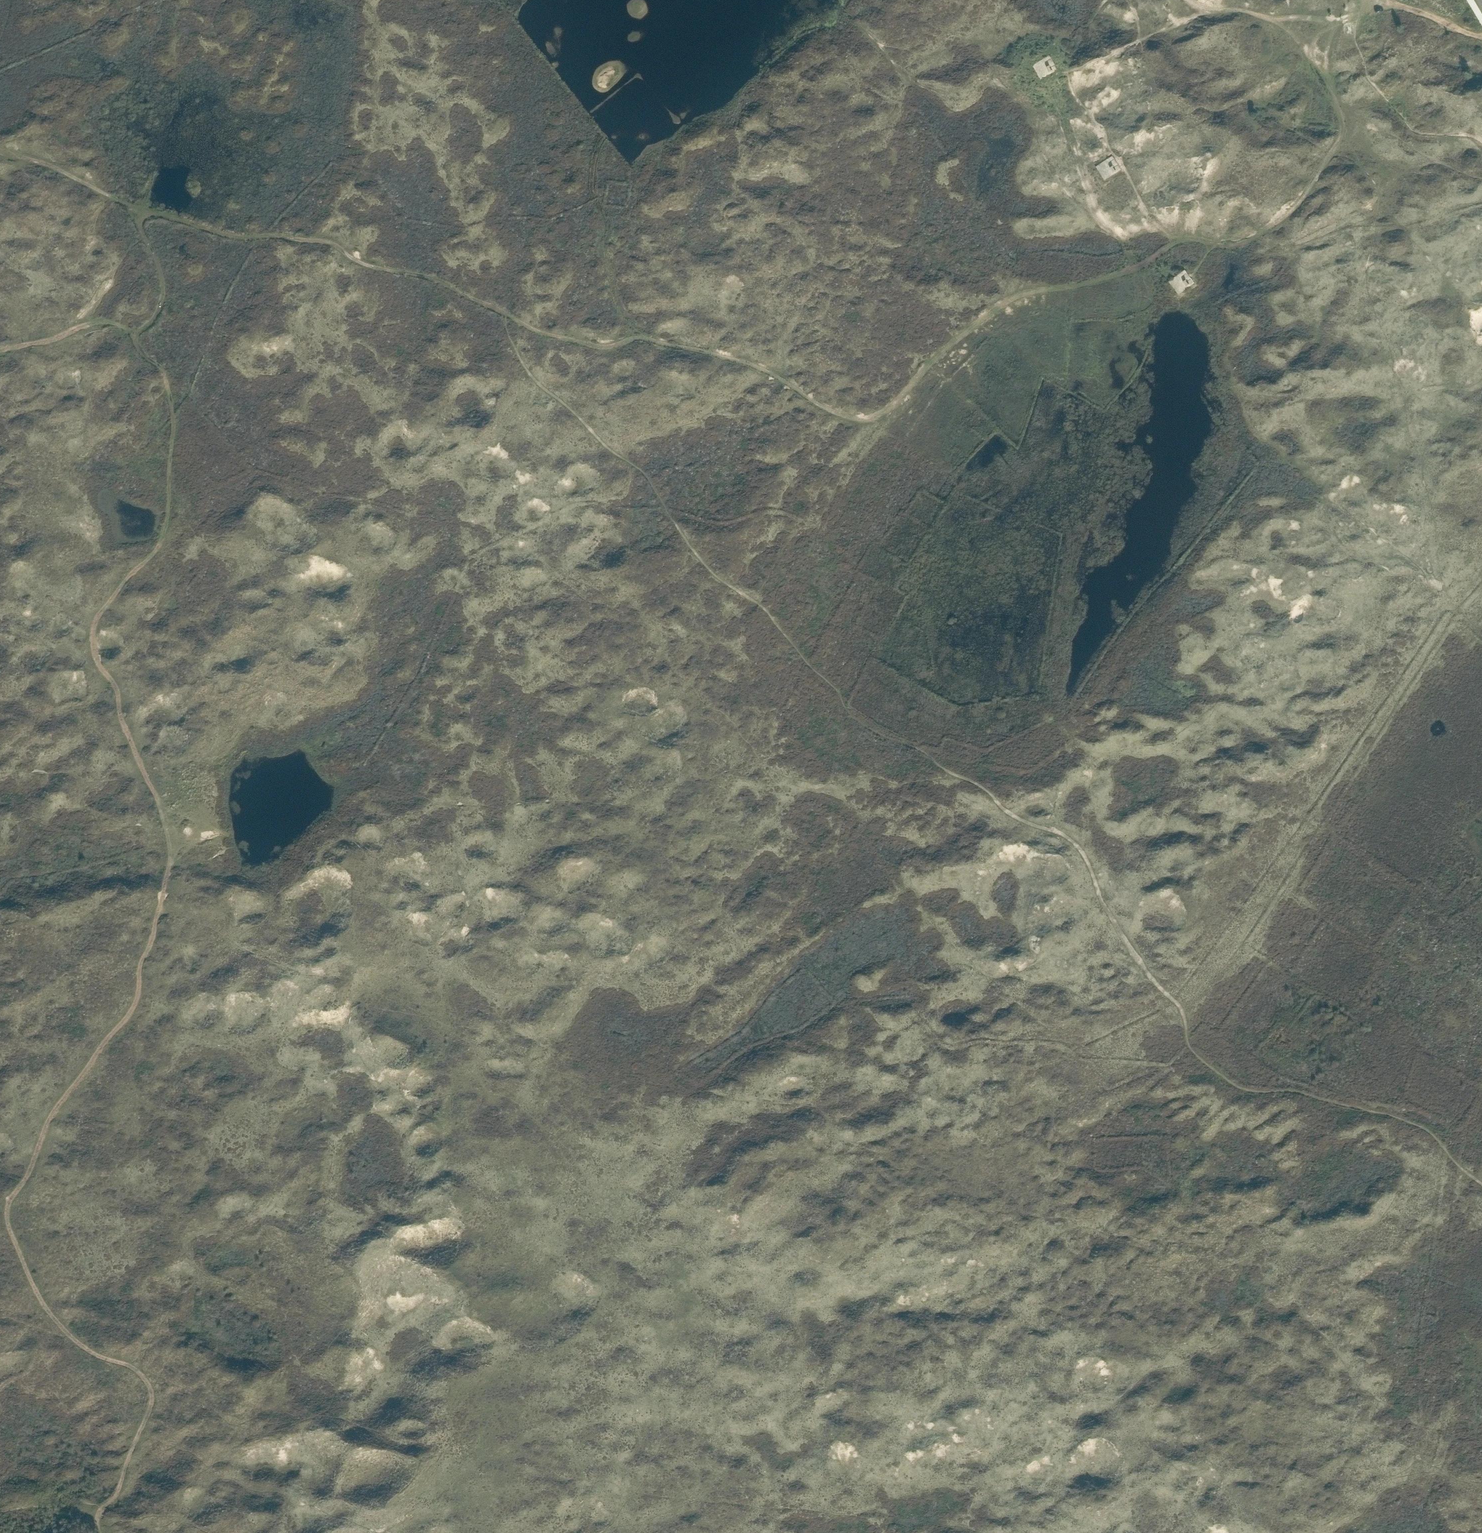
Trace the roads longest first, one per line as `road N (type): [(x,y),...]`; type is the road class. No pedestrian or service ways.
road 1 (track): [(1481,35),(1420,12),(1367,9)]

